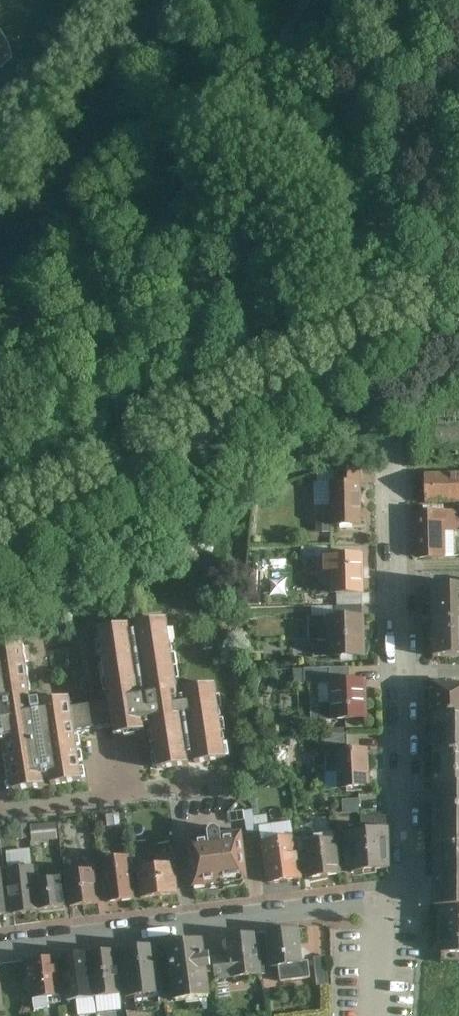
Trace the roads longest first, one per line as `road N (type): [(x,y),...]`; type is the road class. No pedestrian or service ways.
road 1 (residential): [(394,906),(409,831),(394,435)]
road 2 (residential): [(394,906),(0,947)]

